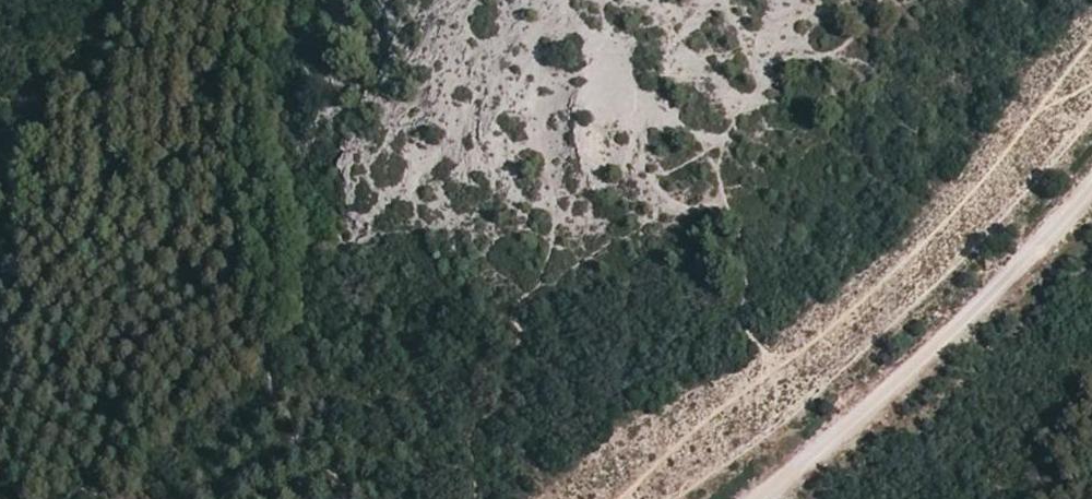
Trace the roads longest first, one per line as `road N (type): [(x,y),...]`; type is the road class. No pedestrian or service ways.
road 1 (track): [(756,498),(973,324),(1091,195)]

